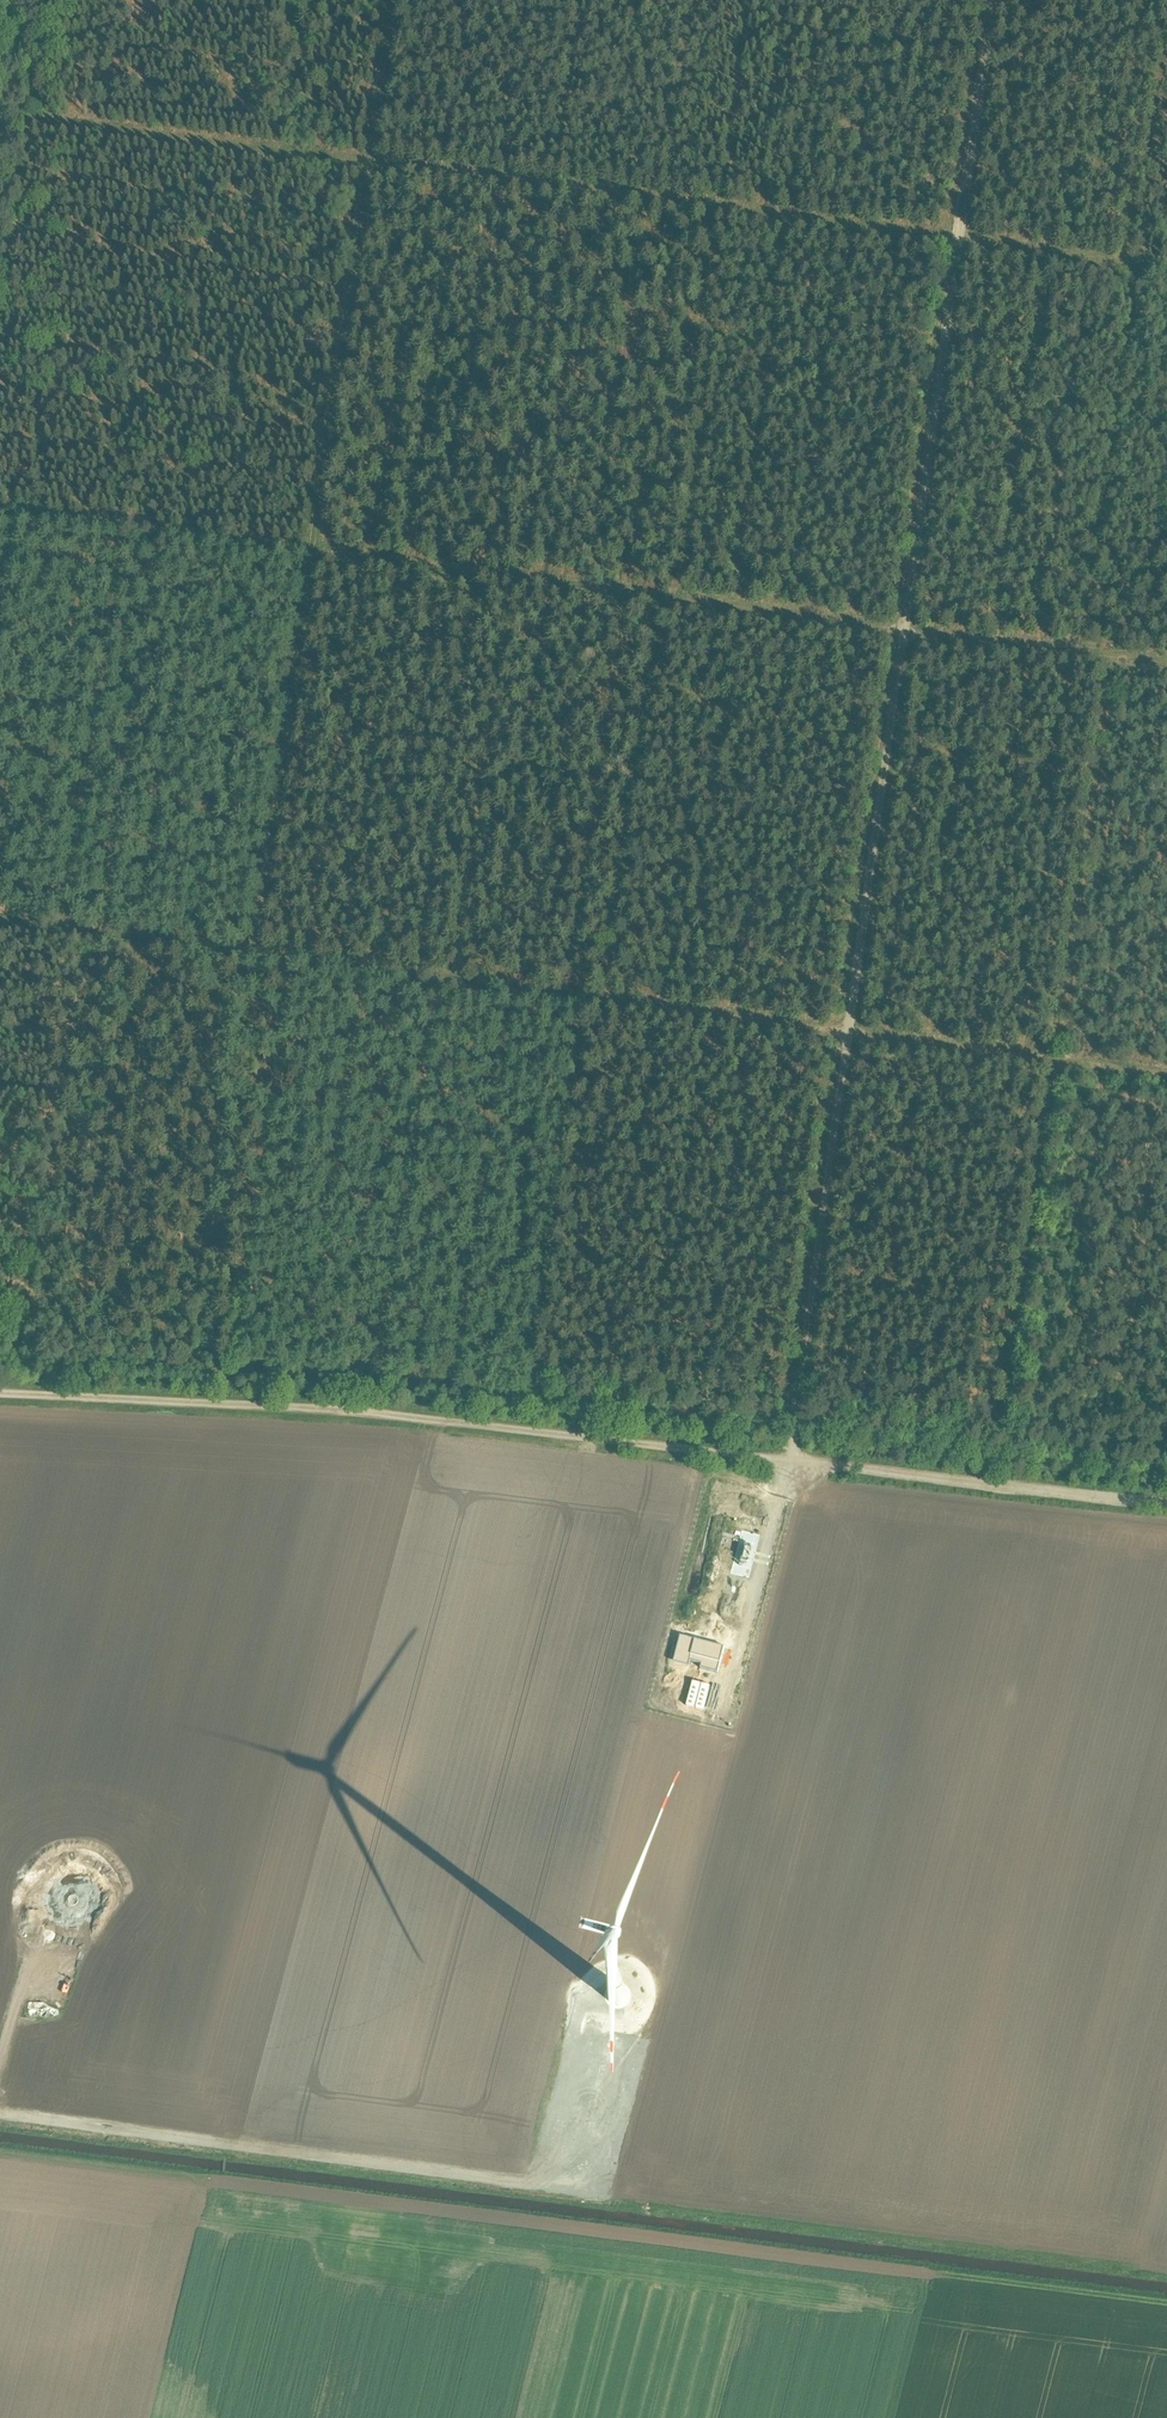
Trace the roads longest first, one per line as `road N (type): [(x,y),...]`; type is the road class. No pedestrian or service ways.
road 1 (track): [(792,1458),(991,0)]
road 2 (track): [(0,1397),(792,1458),(1166,1503)]
road 3 (track): [(0,2115),(589,2191),(612,2049)]

